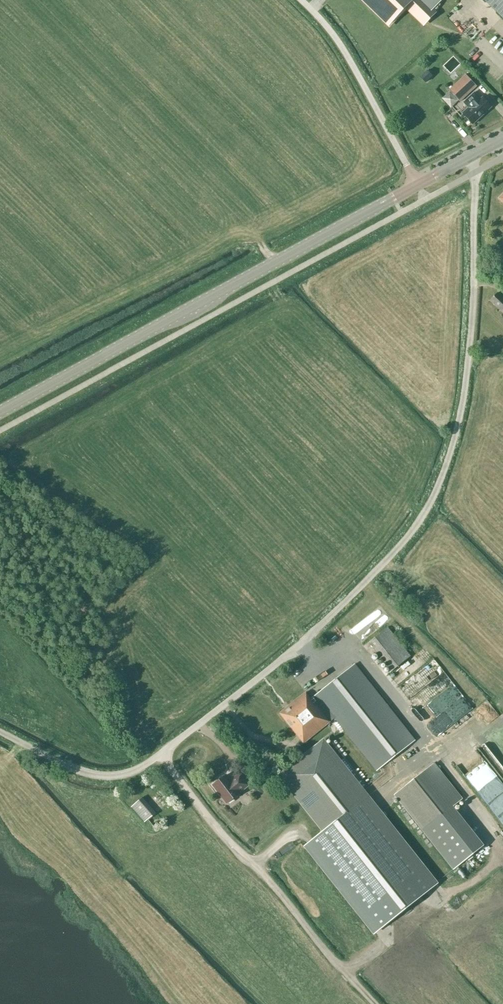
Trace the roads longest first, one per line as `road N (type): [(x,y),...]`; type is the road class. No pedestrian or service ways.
road 1 (unclassified): [(0,732),(97,775),(134,772),(299,645),(410,534),(440,482),(466,373),(473,156)]
road 2 (tertiary): [(0,412),(418,185)]
road 3 (unclassified): [(418,185),(340,45),(301,0)]

